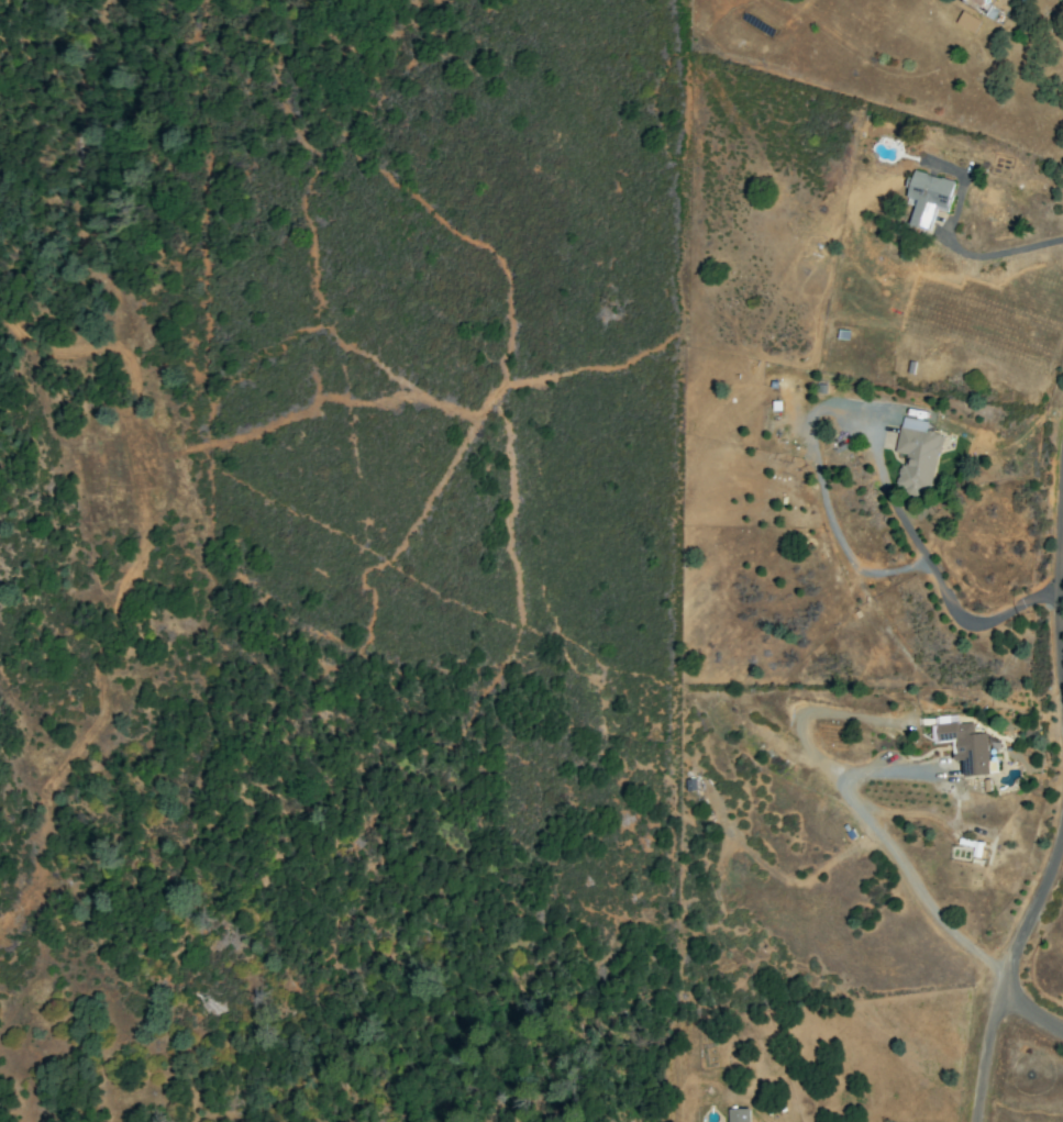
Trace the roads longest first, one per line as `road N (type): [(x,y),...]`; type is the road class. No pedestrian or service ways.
road 1 (residential): [(973,1121),(988,1027),(1062,825)]
road 2 (residential): [(1062,705),(1062,472)]

